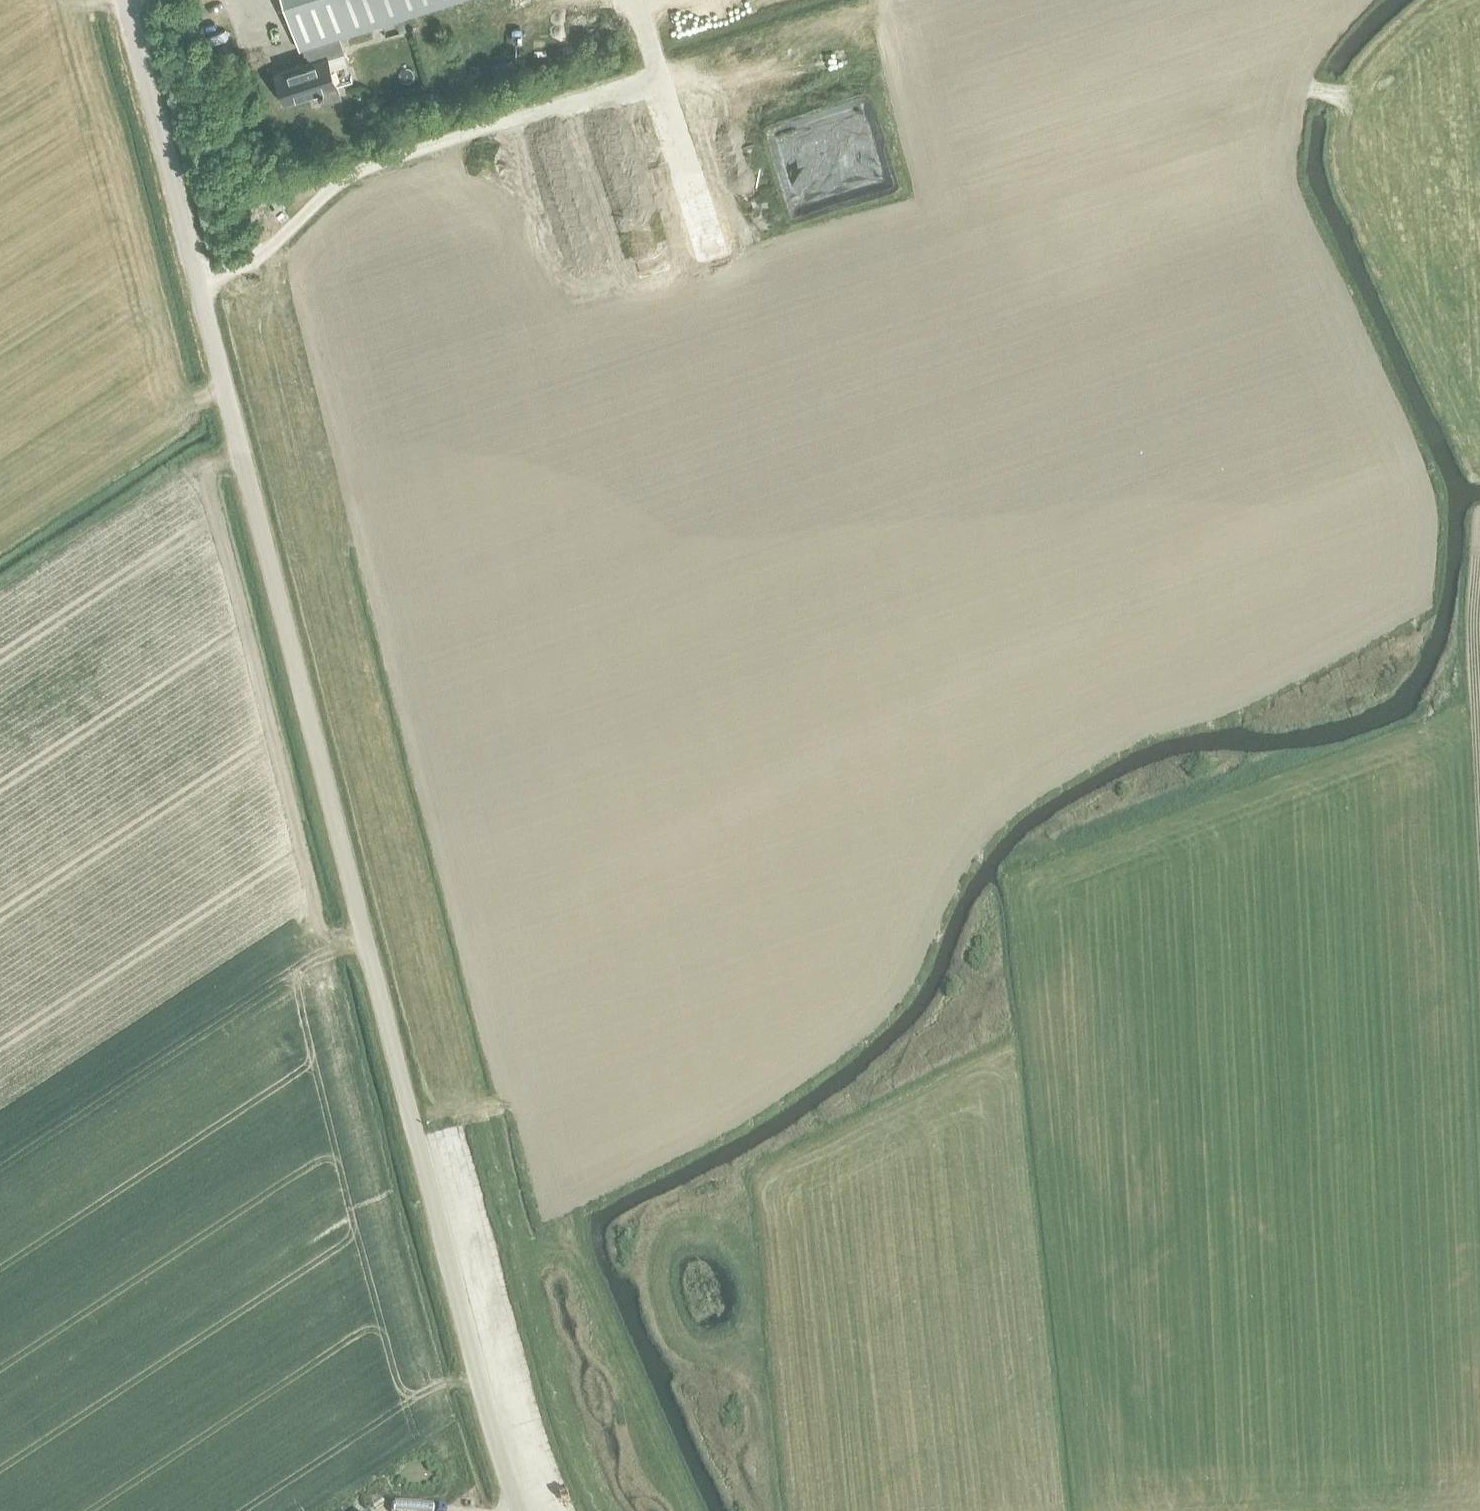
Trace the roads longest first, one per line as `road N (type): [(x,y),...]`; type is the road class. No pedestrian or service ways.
road 1 (unclassified): [(124,0),(475,1375),(517,1510)]
road 2 (track): [(888,0),(893,101),(917,193),(946,195),(1297,91),(1345,98)]

